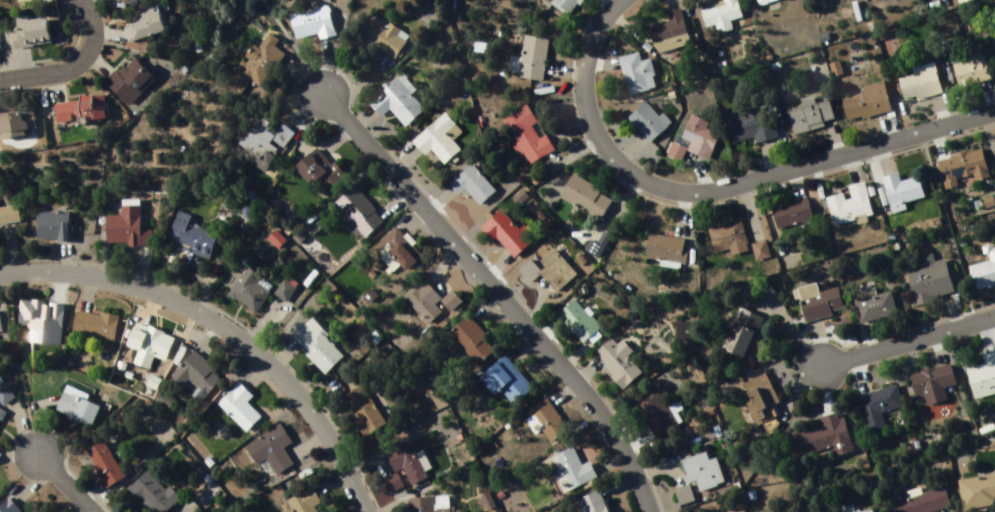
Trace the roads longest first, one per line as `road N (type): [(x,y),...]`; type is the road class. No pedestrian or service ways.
road 1 (residential): [(650,511),(625,452),(592,403),(326,97)]
road 2 (residential): [(0,277),(121,280),(186,307),(300,389),(369,511)]
road 3 (residential): [(994,117),(724,195),(688,197),(634,178),(591,116)]
road 4 (residential): [(823,371),(994,321)]
road 5 (residential): [(73,0),(87,33),(76,60),(62,70),(0,80)]
road 6 (residential): [(591,116),(590,57),(626,0)]

